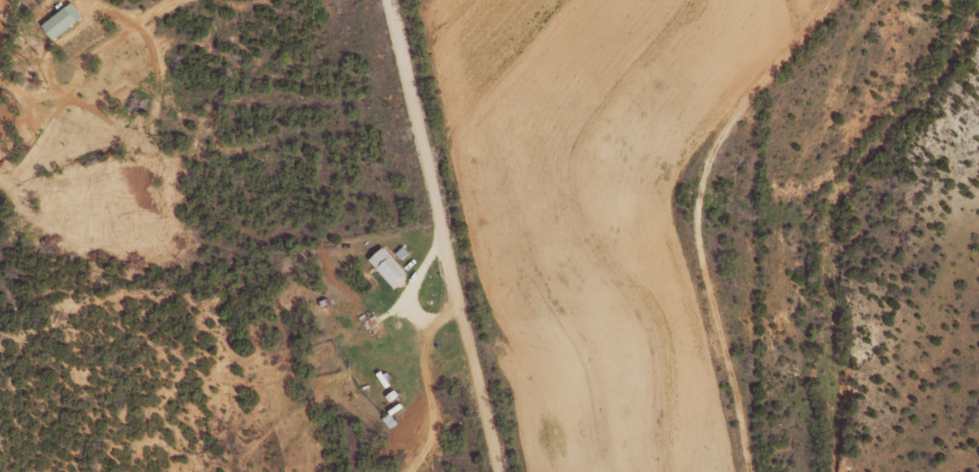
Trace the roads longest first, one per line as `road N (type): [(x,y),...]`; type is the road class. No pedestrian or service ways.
road 1 (residential): [(494,471),(387,0)]

